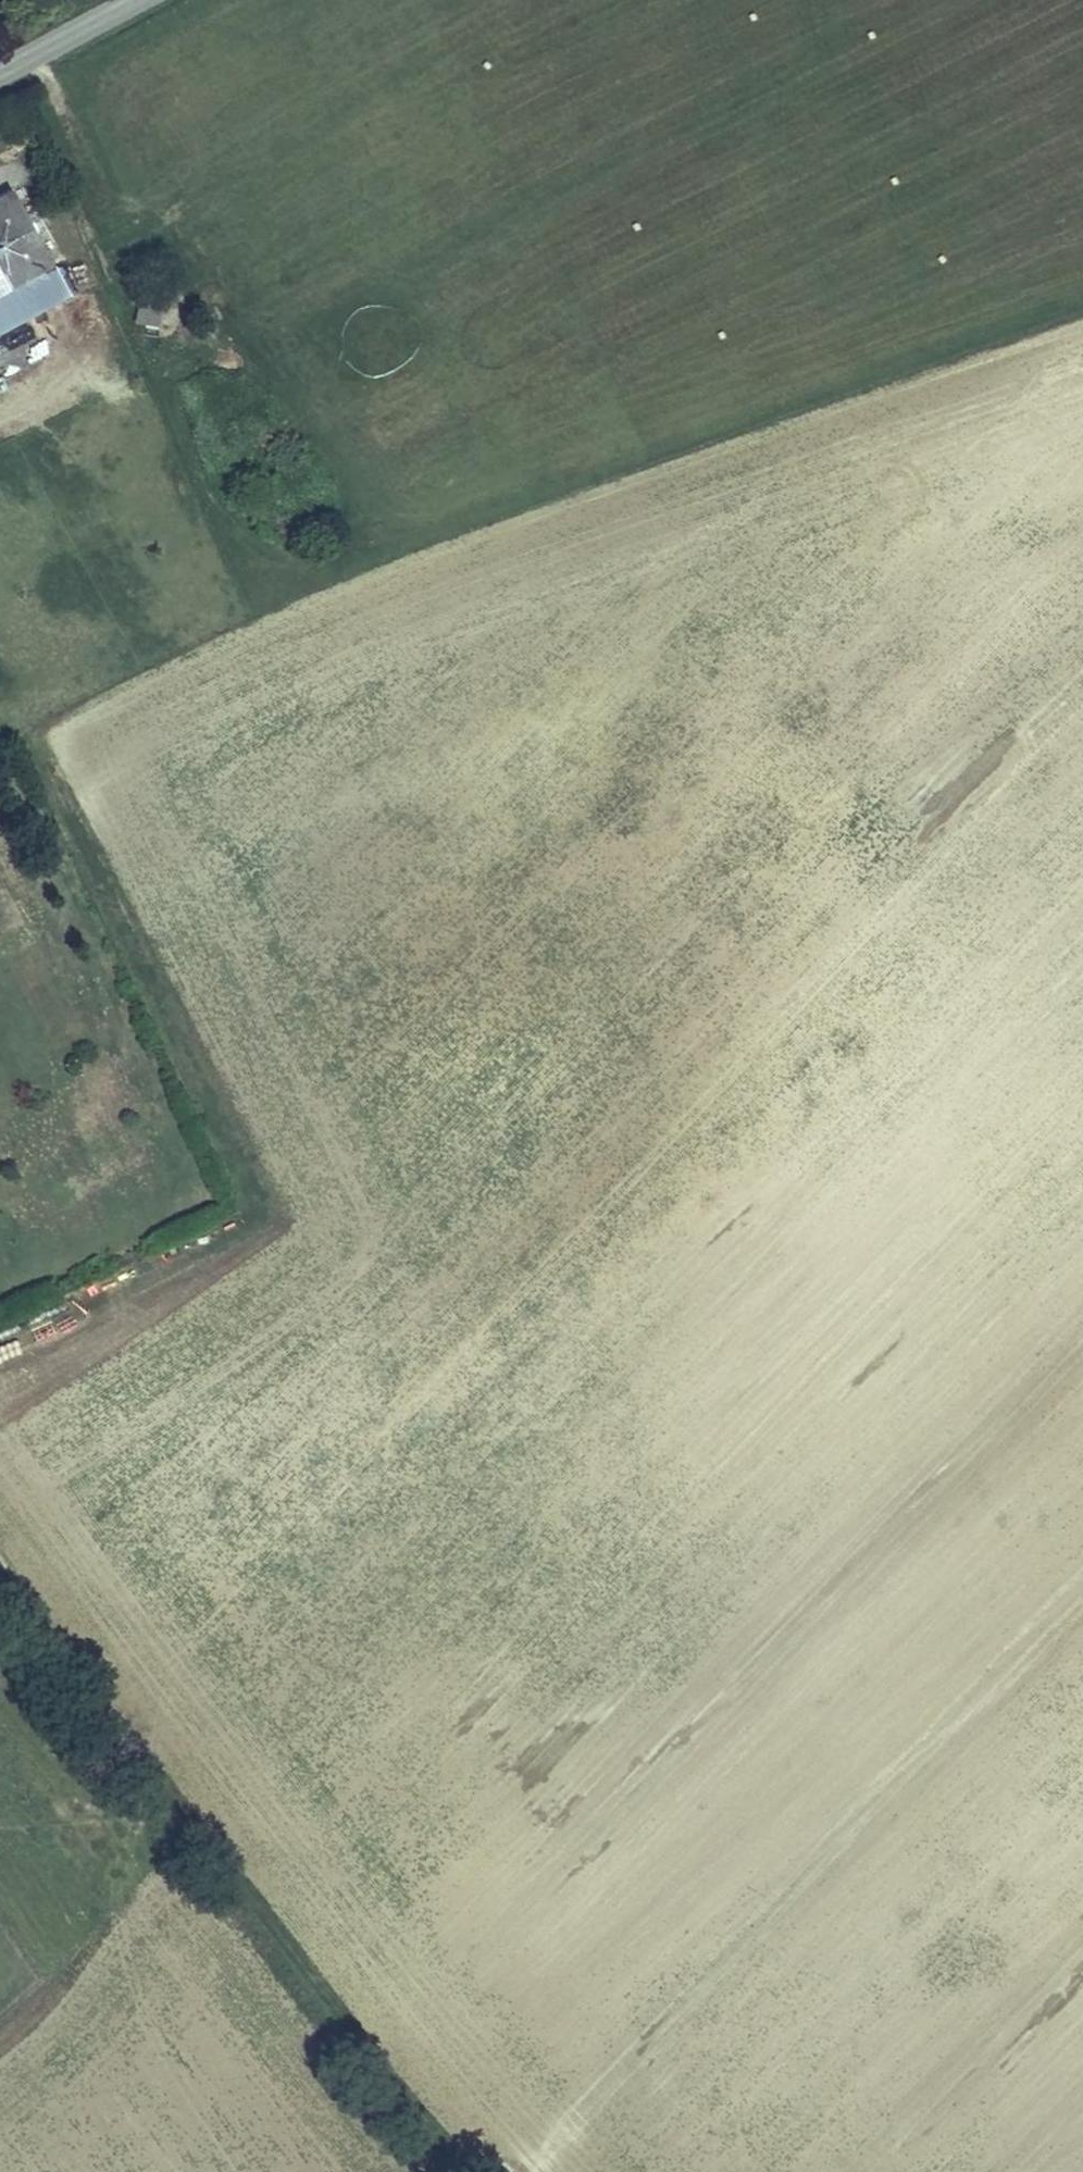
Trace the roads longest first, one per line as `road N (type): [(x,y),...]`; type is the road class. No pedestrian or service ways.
road 1 (track): [(0,1563),(356,2044),(472,2171)]
road 2 (tertiary): [(0,72),(135,0)]

